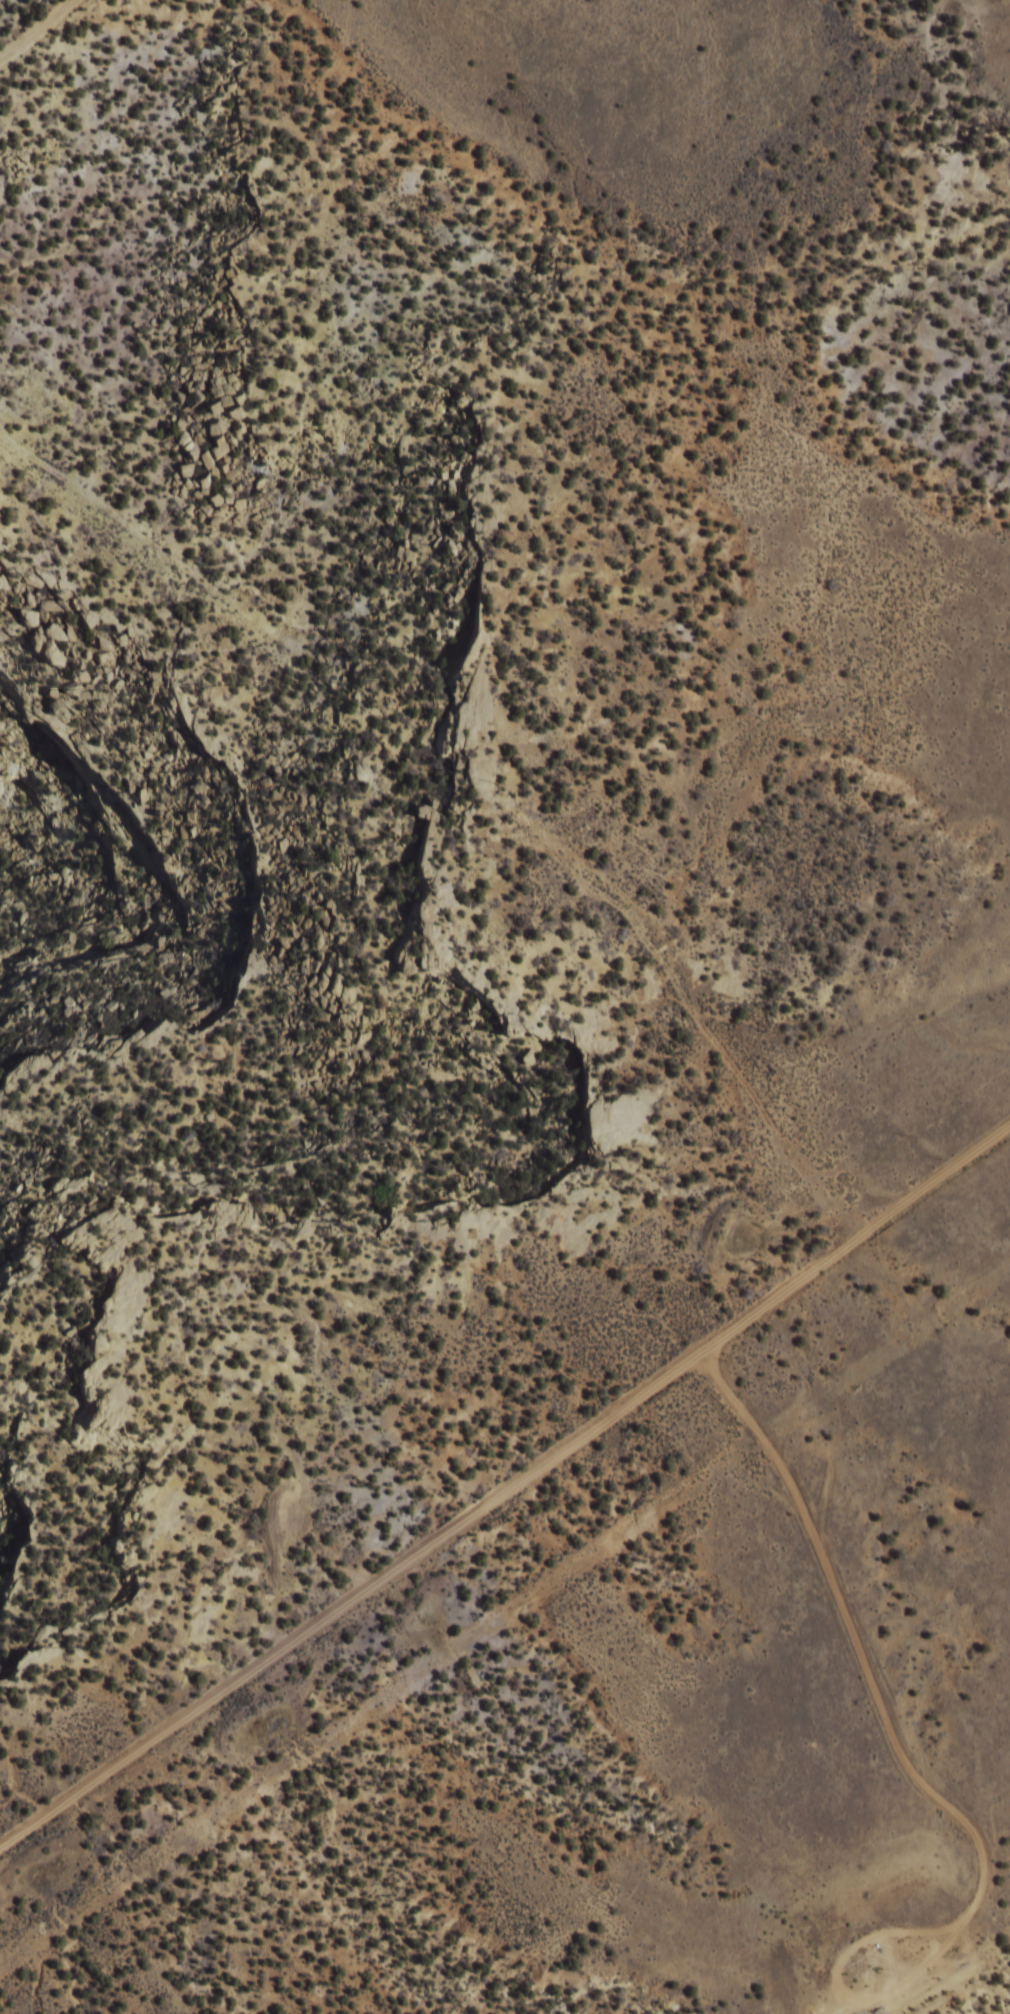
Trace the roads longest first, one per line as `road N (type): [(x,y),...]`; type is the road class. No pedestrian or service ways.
road 1 (residential): [(1009,1119),(0,1815)]

